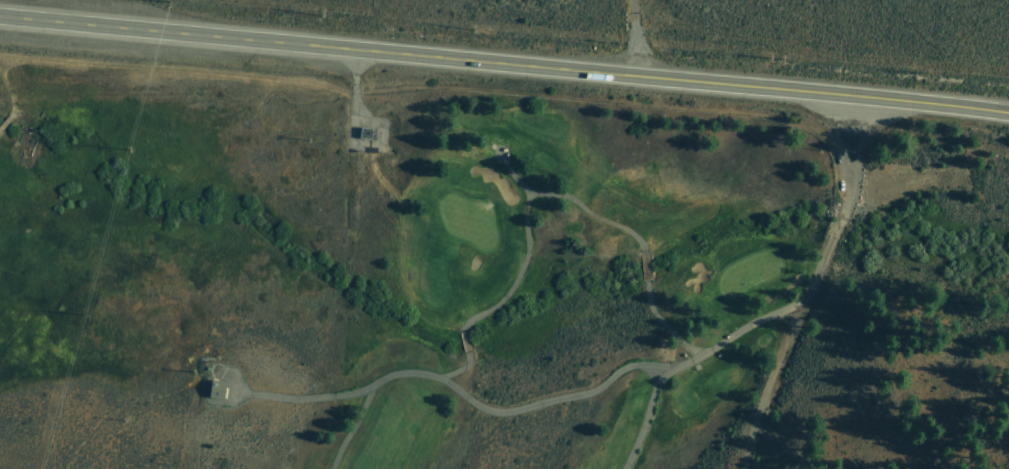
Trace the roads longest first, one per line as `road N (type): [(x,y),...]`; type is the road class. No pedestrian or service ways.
road 1 (primary): [(1008,114),(0,17)]
road 2 (track): [(739,468),(772,354),(802,288)]

